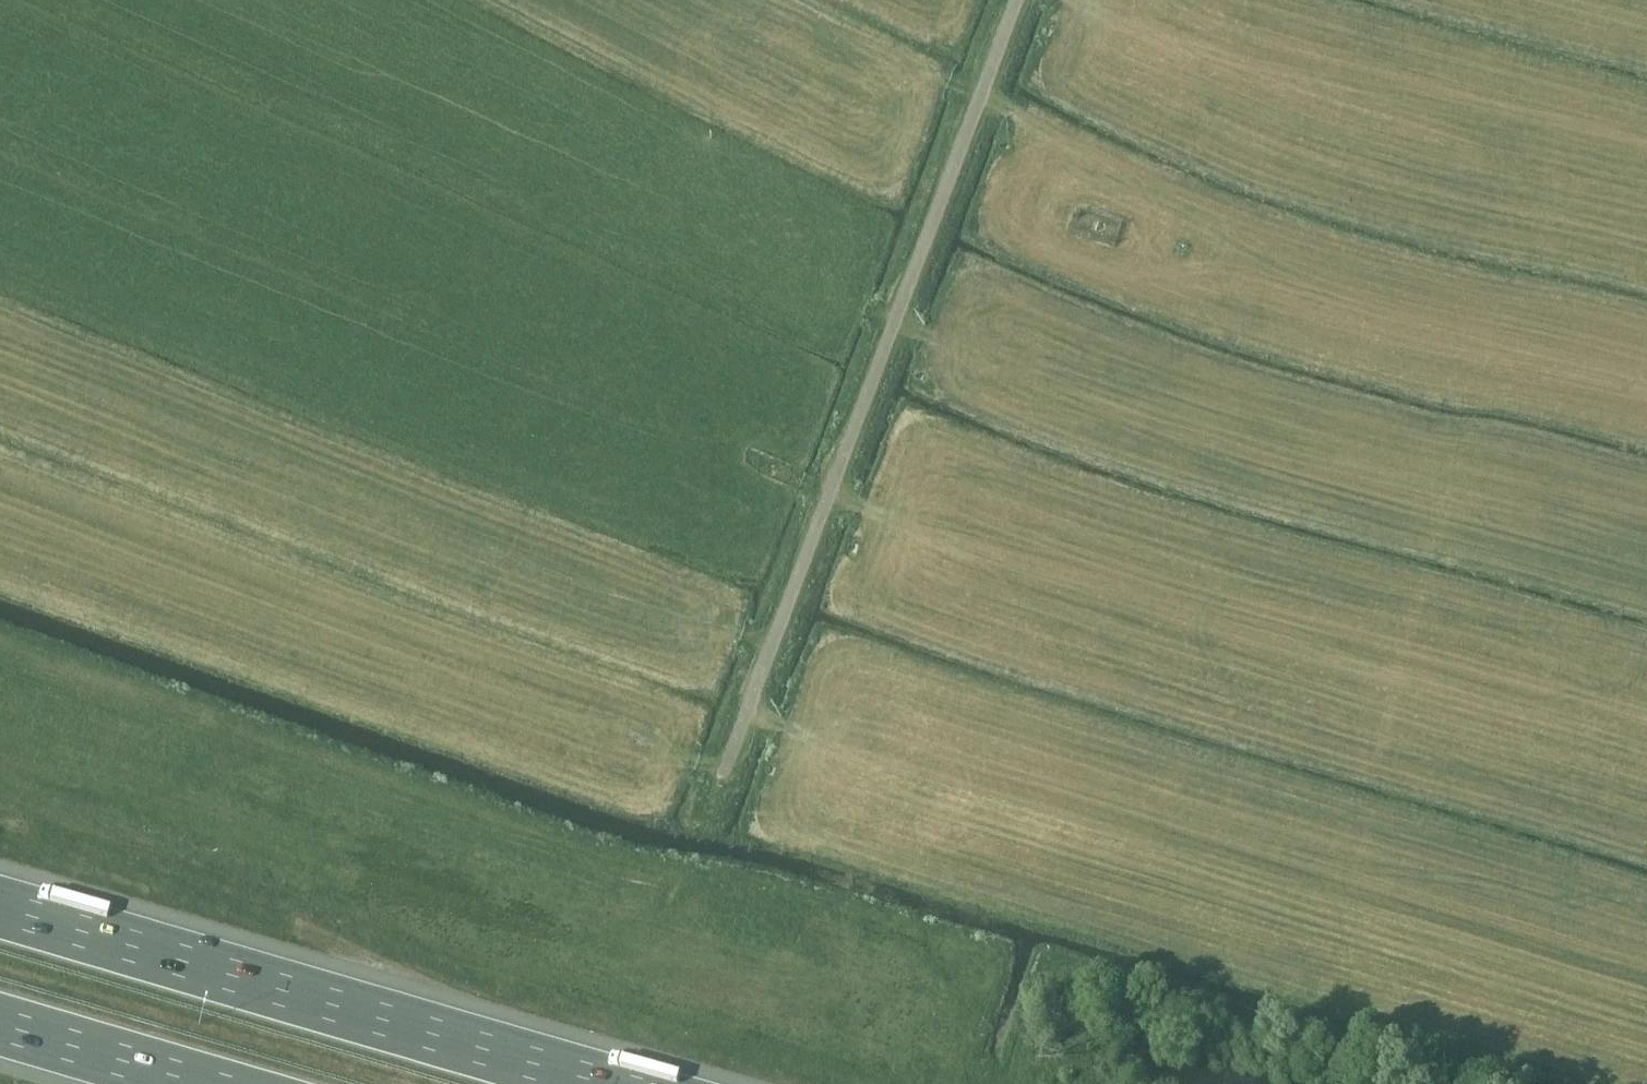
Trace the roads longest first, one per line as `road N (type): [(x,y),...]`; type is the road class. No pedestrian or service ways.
road 1 (unclassified): [(725,777),(1021,0)]
road 2 (motorway): [(600,1083),(0,914)]
road 3 (motorway): [(0,1021),(215,1083)]

